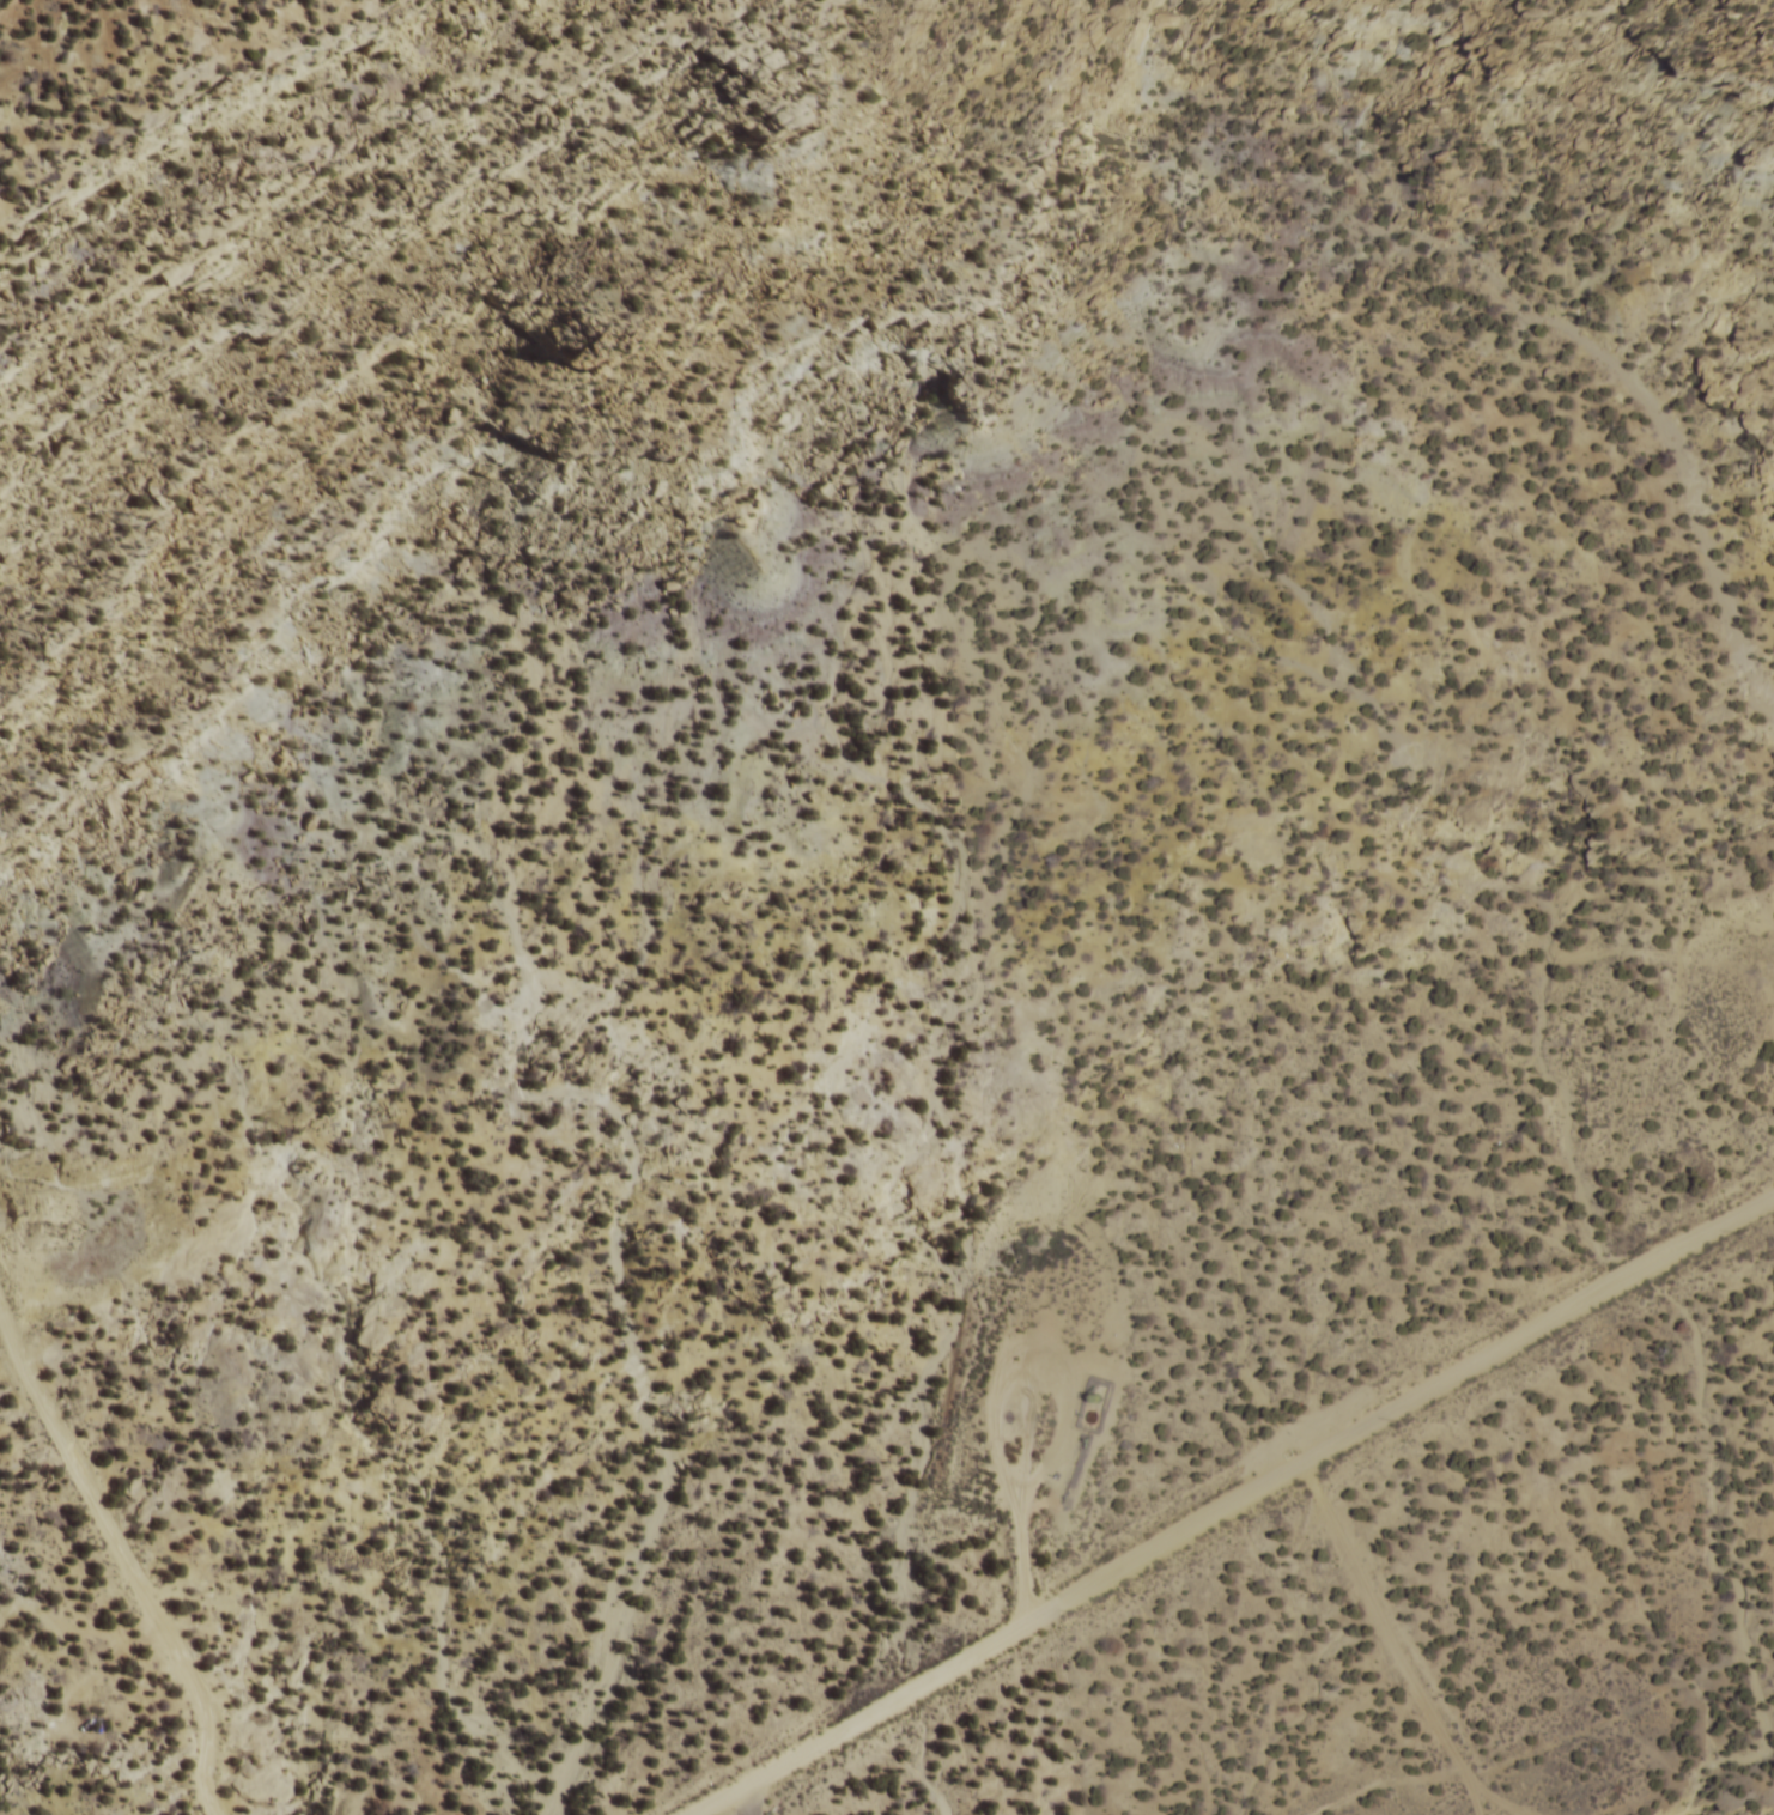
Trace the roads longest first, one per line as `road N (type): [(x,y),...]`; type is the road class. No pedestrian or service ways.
road 1 (tertiary): [(697,1814),(1773,1198)]

